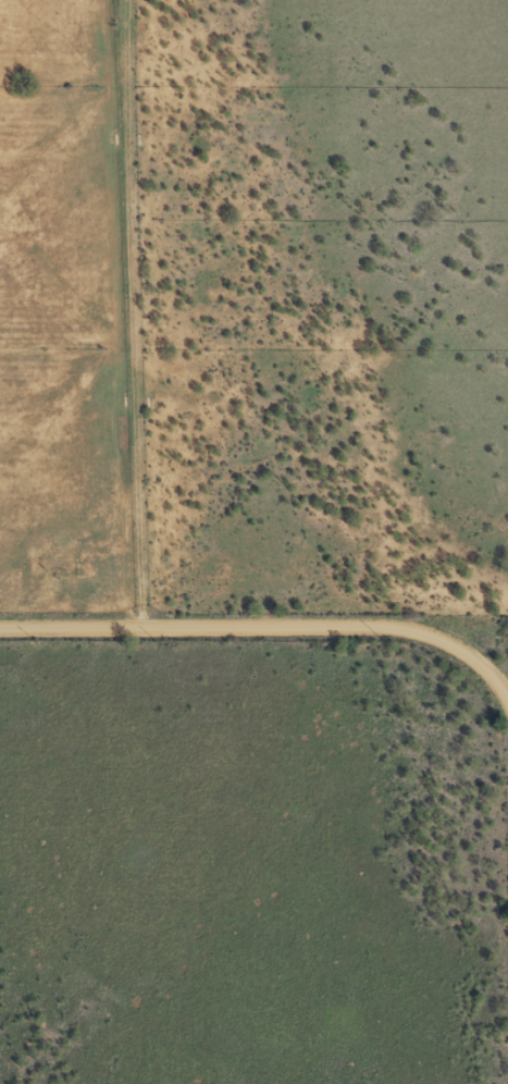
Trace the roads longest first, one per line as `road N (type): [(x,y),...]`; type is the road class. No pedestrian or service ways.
road 1 (residential): [(507,697),(473,661),(405,630),(0,630)]

